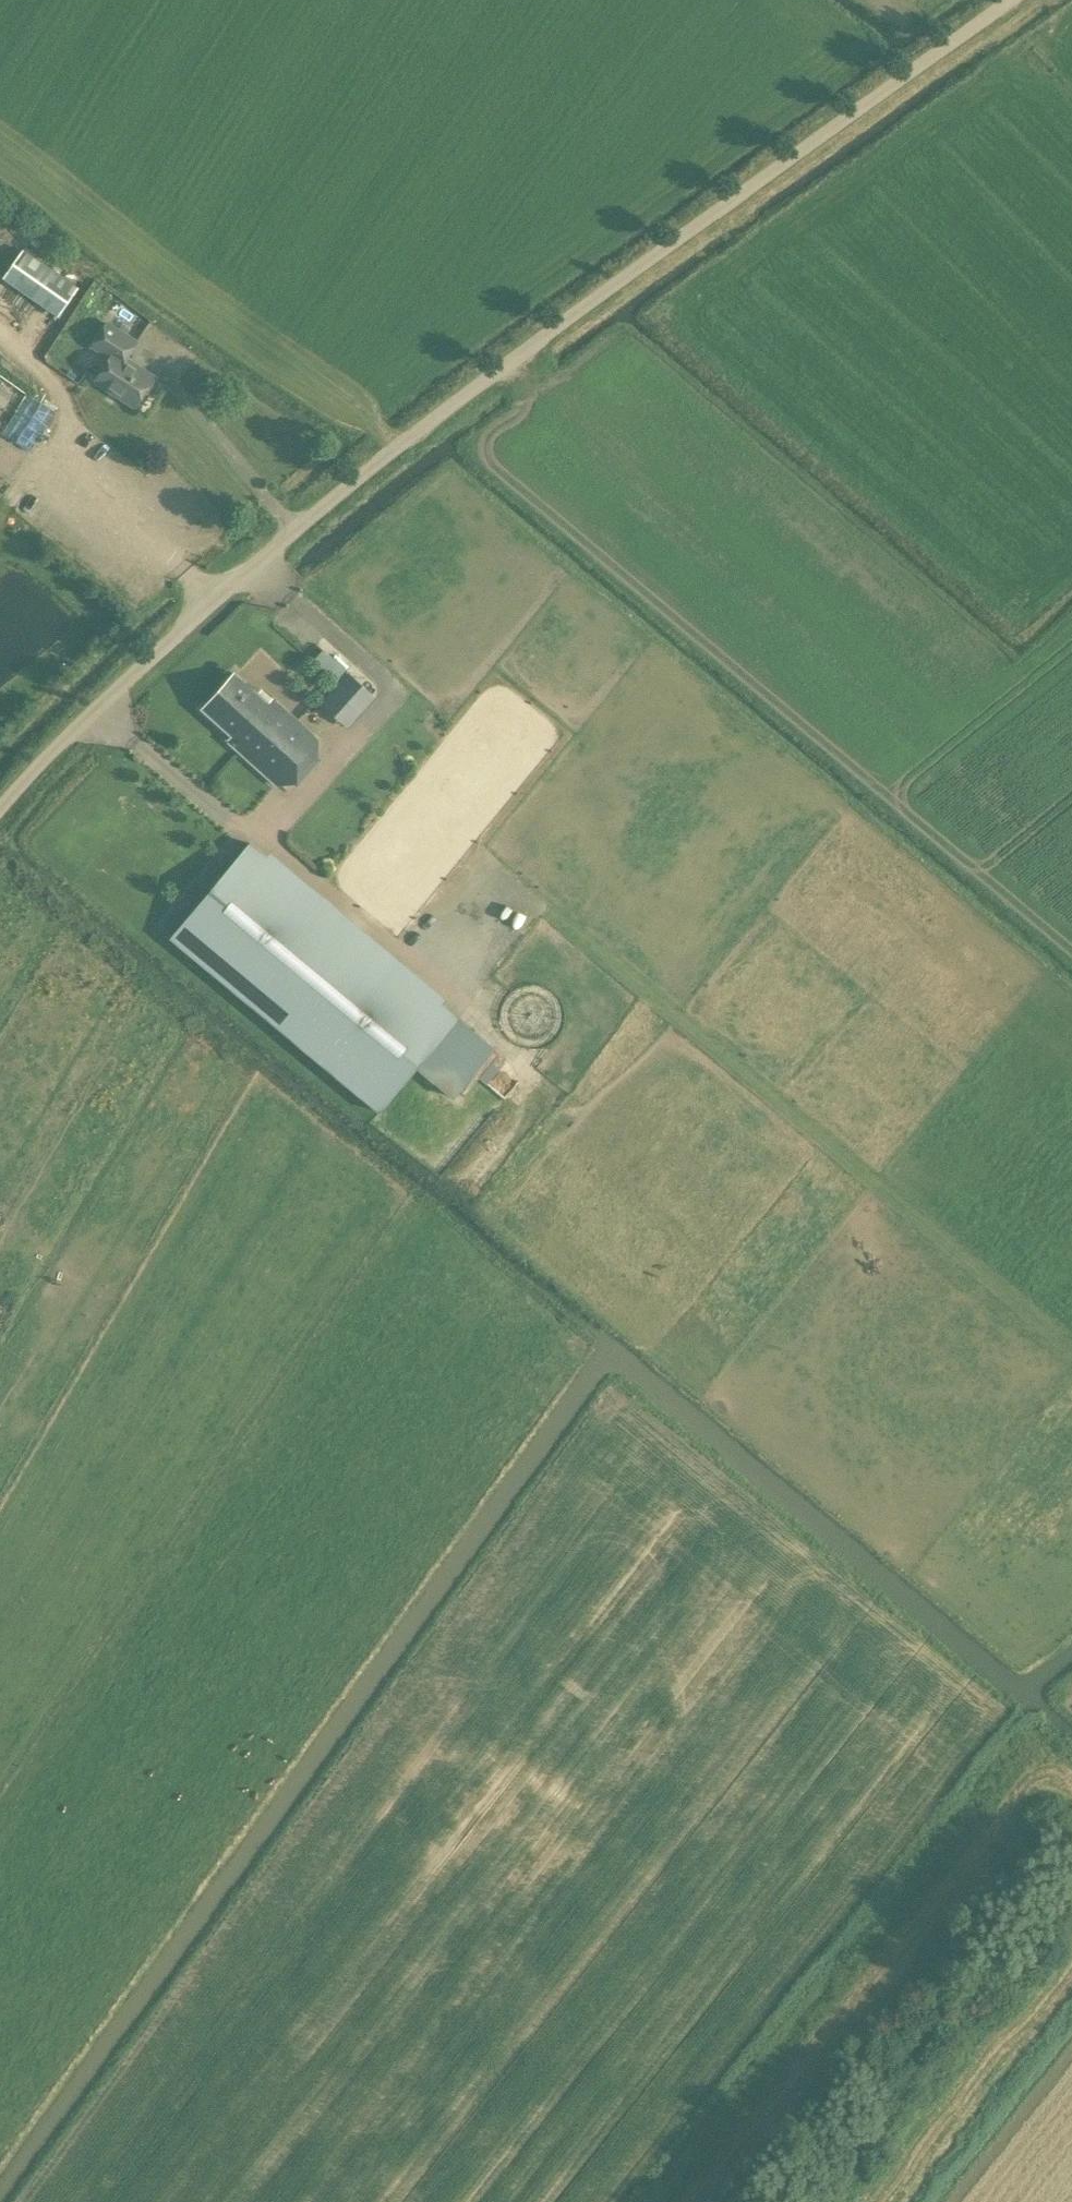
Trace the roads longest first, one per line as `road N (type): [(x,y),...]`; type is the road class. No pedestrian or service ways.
road 1 (unclassified): [(0,803),(104,695),(380,461),(1033,0)]

